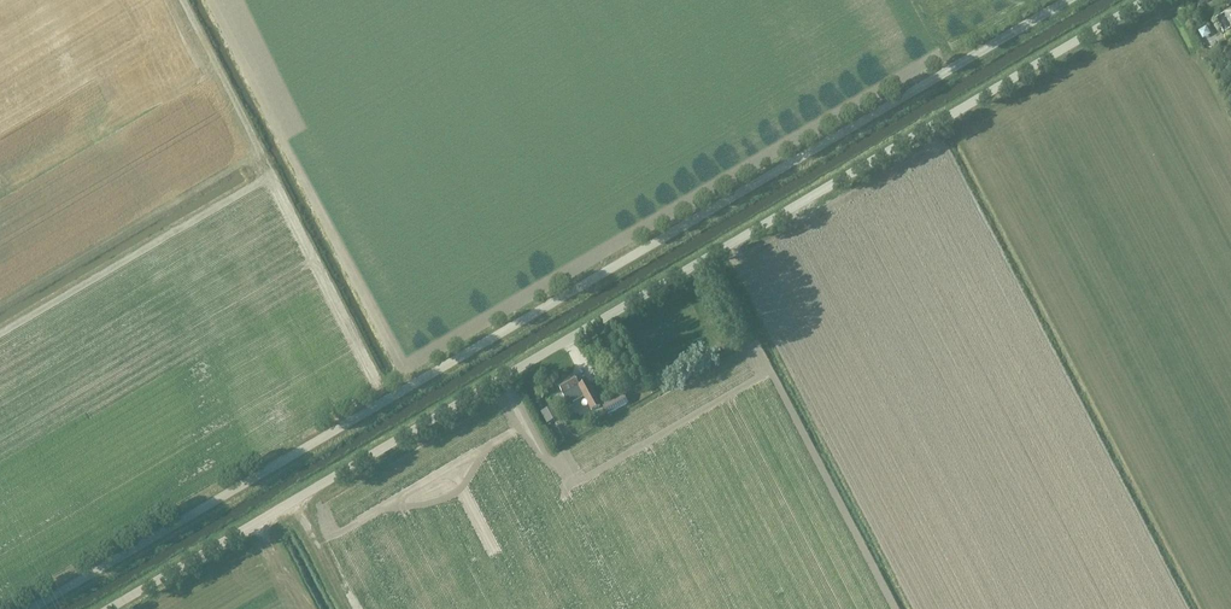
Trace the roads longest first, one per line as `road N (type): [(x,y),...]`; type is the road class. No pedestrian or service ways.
road 1 (unclassified): [(114,608),(1146,0)]
road 2 (unclassified): [(1067,0),(36,608)]

